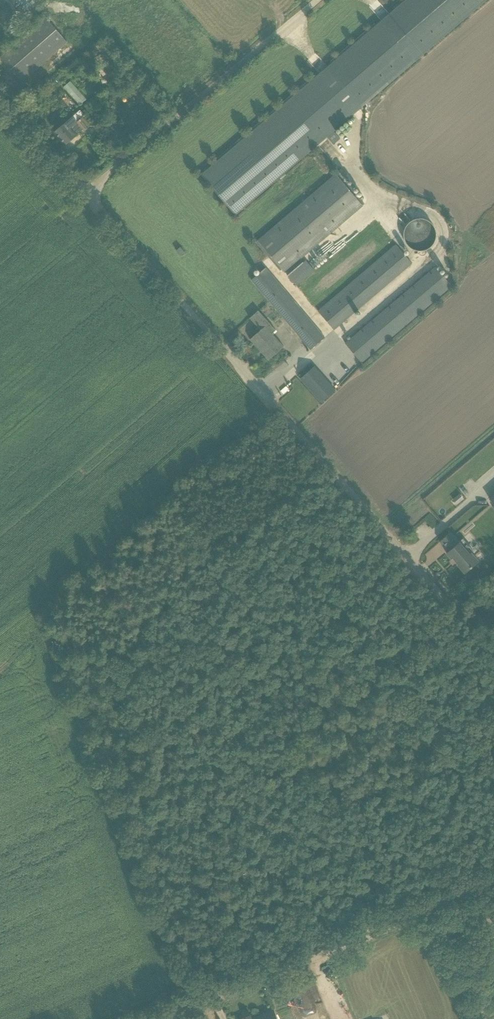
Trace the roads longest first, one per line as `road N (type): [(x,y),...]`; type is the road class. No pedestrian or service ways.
road 1 (unclassified): [(493,655),(86,193)]
road 2 (unclassified): [(493,883),(154,1018)]
road 3 (unclassified): [(316,0),(86,193)]
road 4 (unclassified): [(86,193),(0,97)]

